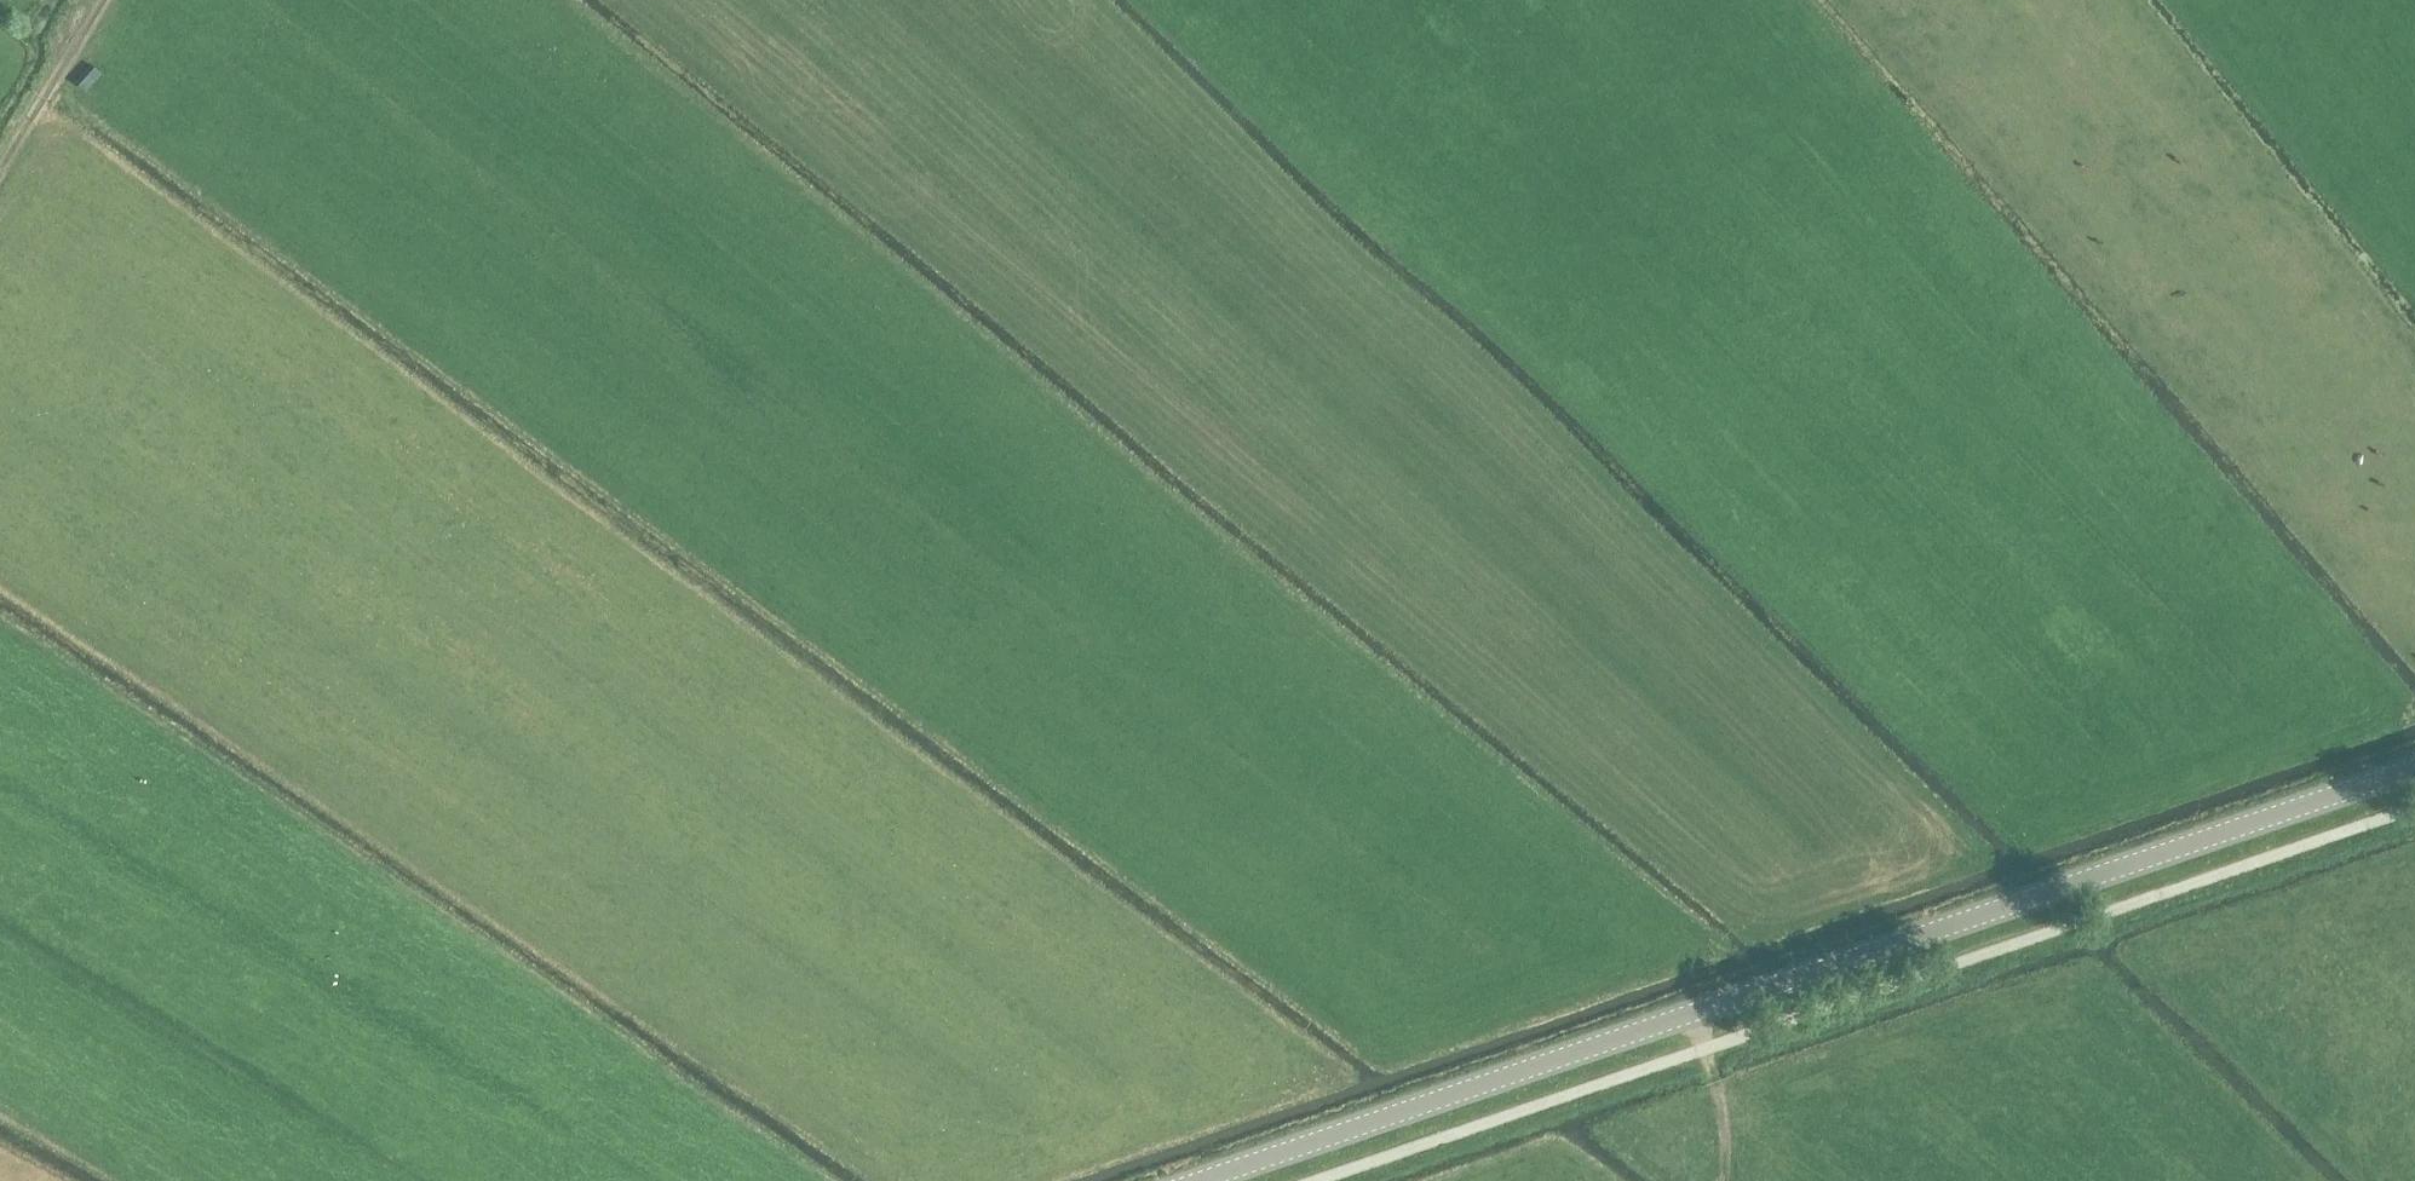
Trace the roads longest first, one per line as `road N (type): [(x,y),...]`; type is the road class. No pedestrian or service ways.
road 1 (secondary): [(1201,1180),(2414,771)]
road 2 (track): [(108,0),(0,173)]
road 3 (track): [(1726,1180),(1722,1094),(1692,1015)]

